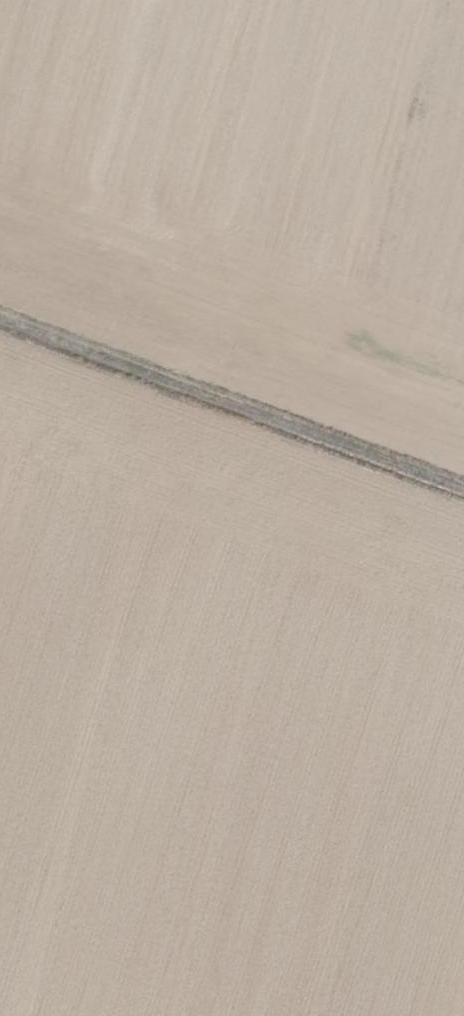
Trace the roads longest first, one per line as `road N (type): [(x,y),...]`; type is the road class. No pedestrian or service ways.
road 1 (track): [(463,495),(0,327)]

